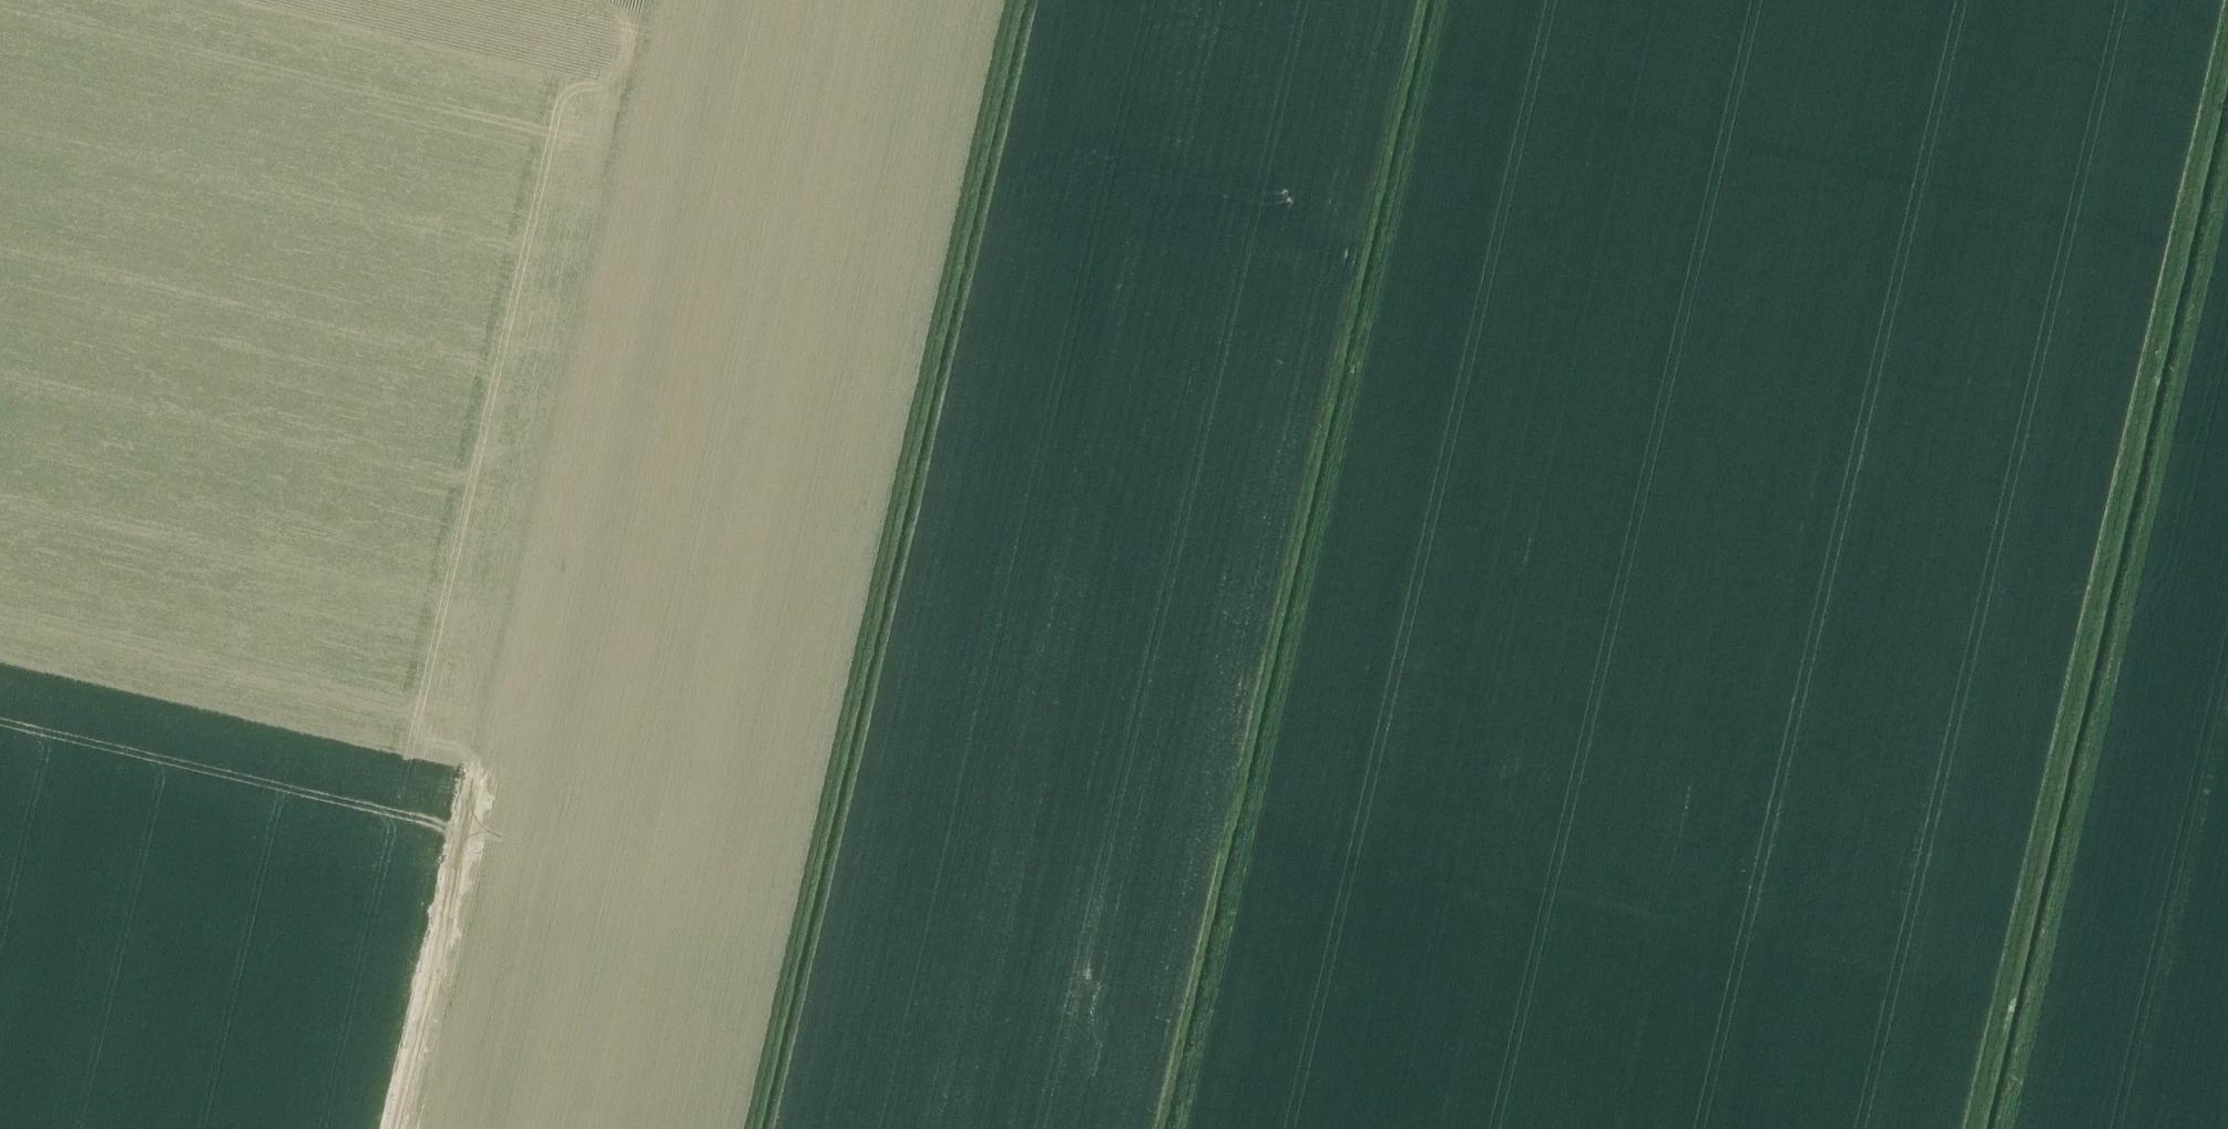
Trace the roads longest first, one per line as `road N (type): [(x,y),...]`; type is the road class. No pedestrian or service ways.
road 1 (track): [(2227,34),(1974,1128)]
road 2 (track): [(476,760),(392,1128)]

